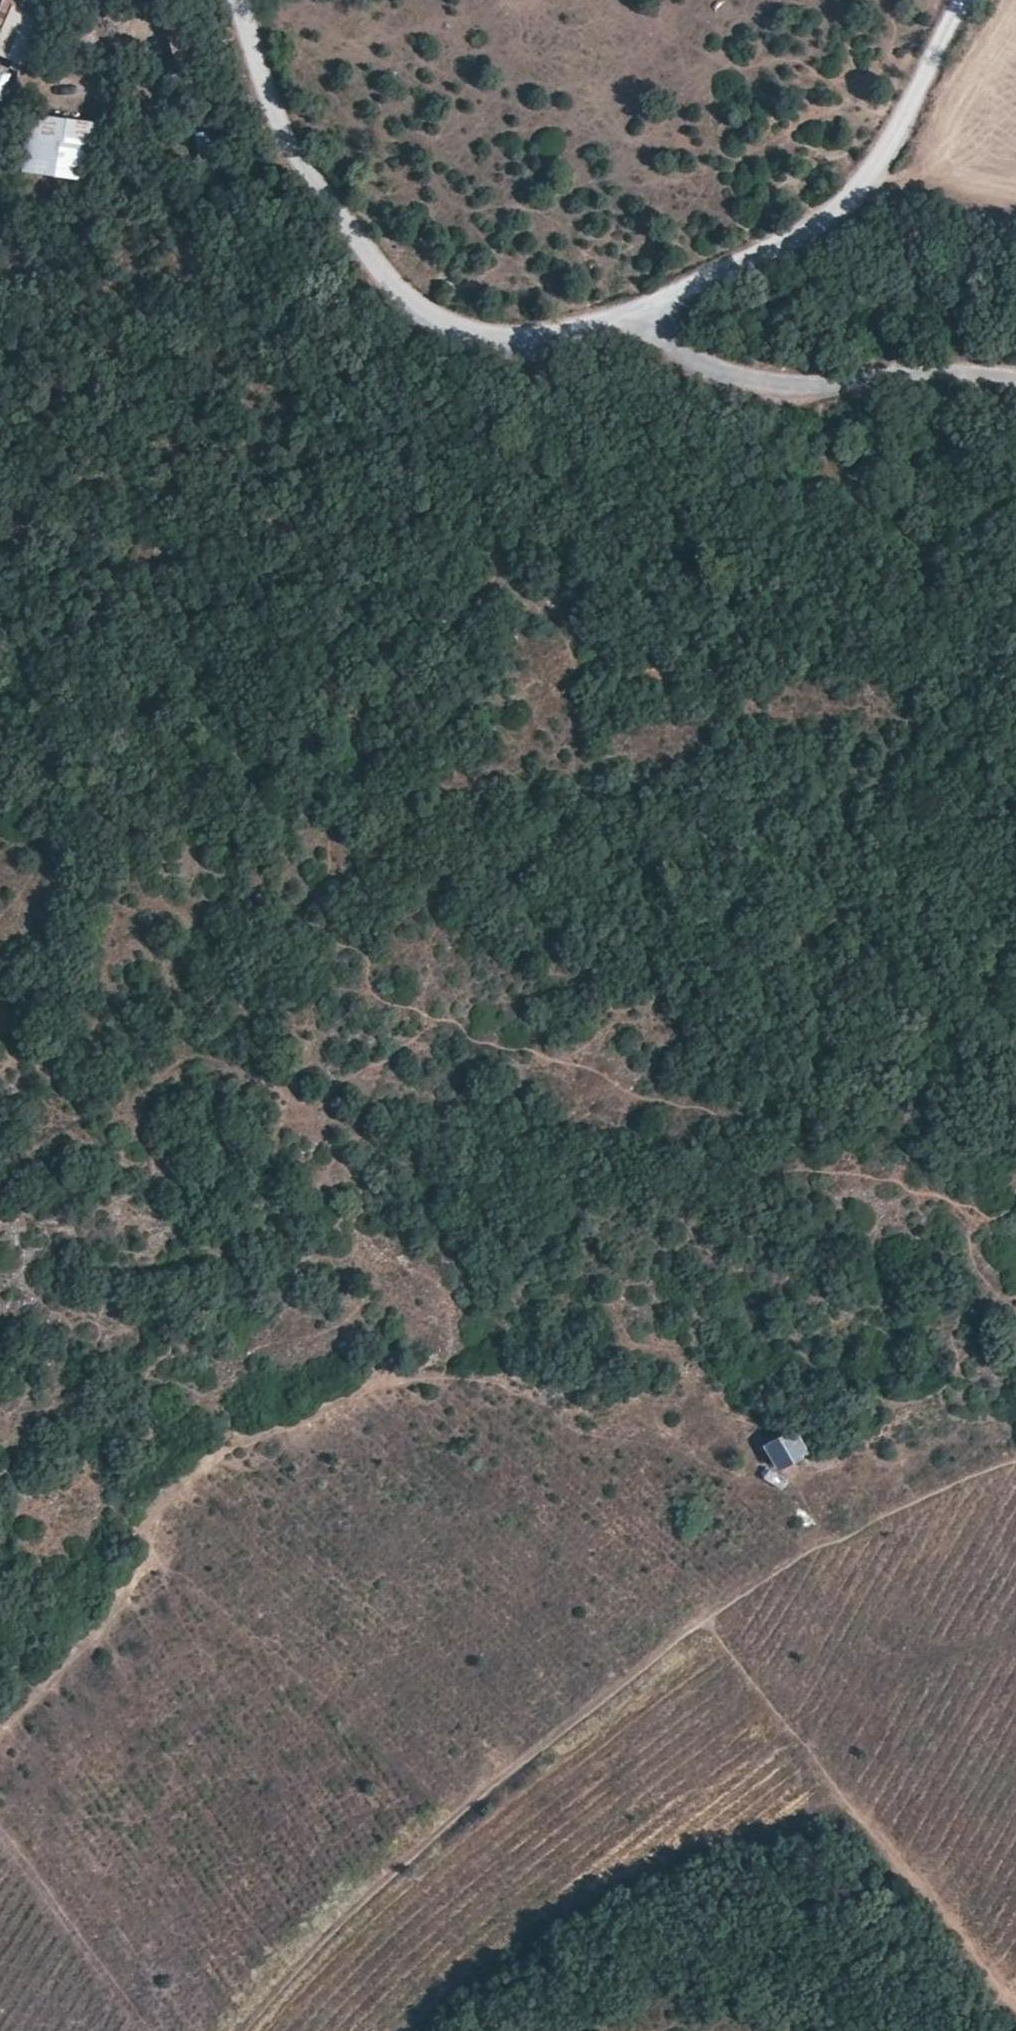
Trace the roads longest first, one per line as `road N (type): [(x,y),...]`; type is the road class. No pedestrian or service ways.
road 1 (unclassified): [(1015,375),(805,388),(692,362),(663,332),(652,305),(540,339),(468,338),(427,320),(381,271),(305,165),(280,123),(241,0)]
road 2 (track): [(1015,1448),(713,1608),(433,1834),(305,1950),(236,2030)]
road 3 (track): [(713,1608),(859,1824),(1015,2006)]

